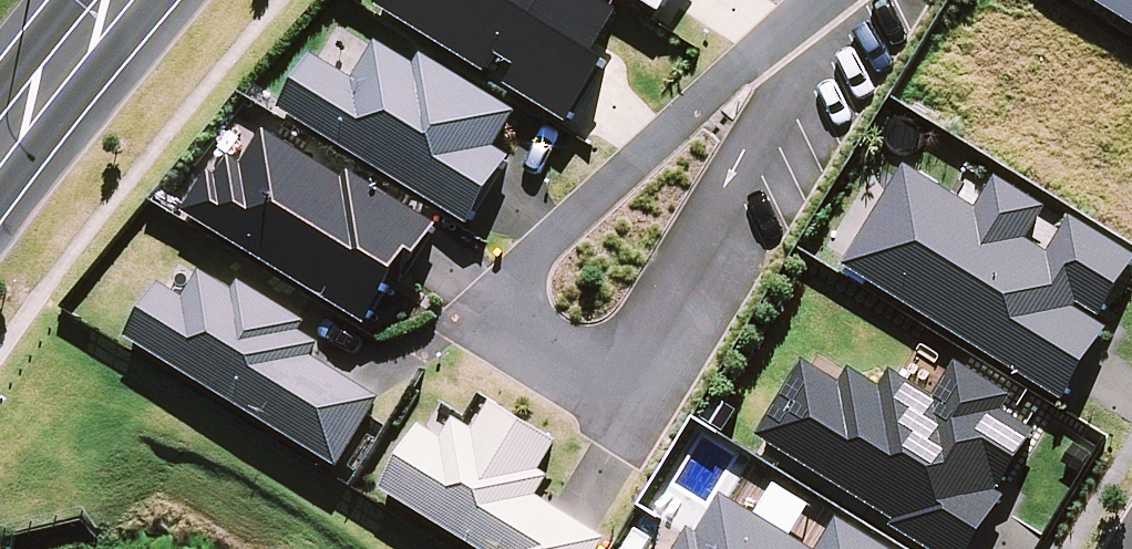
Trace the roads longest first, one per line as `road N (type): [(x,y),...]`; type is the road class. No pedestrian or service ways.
road 1 (residential): [(824,14),(648,322),(604,362),(563,369),(522,337),(517,299),(542,245),(747,62)]
road 2 (secondary): [(0,157),(130,0)]

